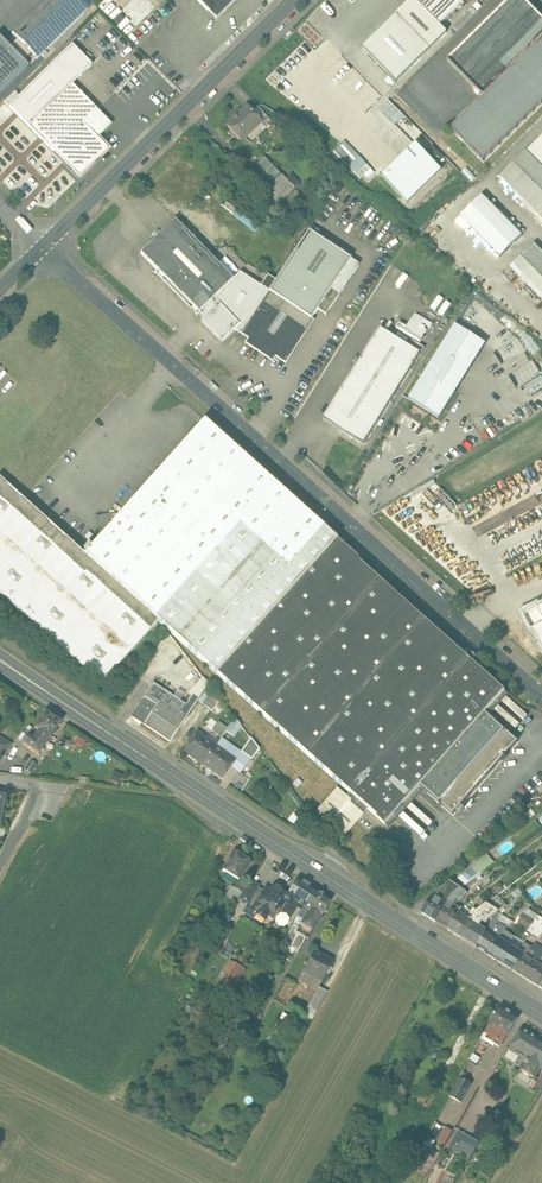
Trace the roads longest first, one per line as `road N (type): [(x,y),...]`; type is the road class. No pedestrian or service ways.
road 1 (residential): [(43,247),(541,697)]
road 2 (secondary): [(541,1012),(0,658)]
road 3 (residential): [(294,0),(43,247)]

